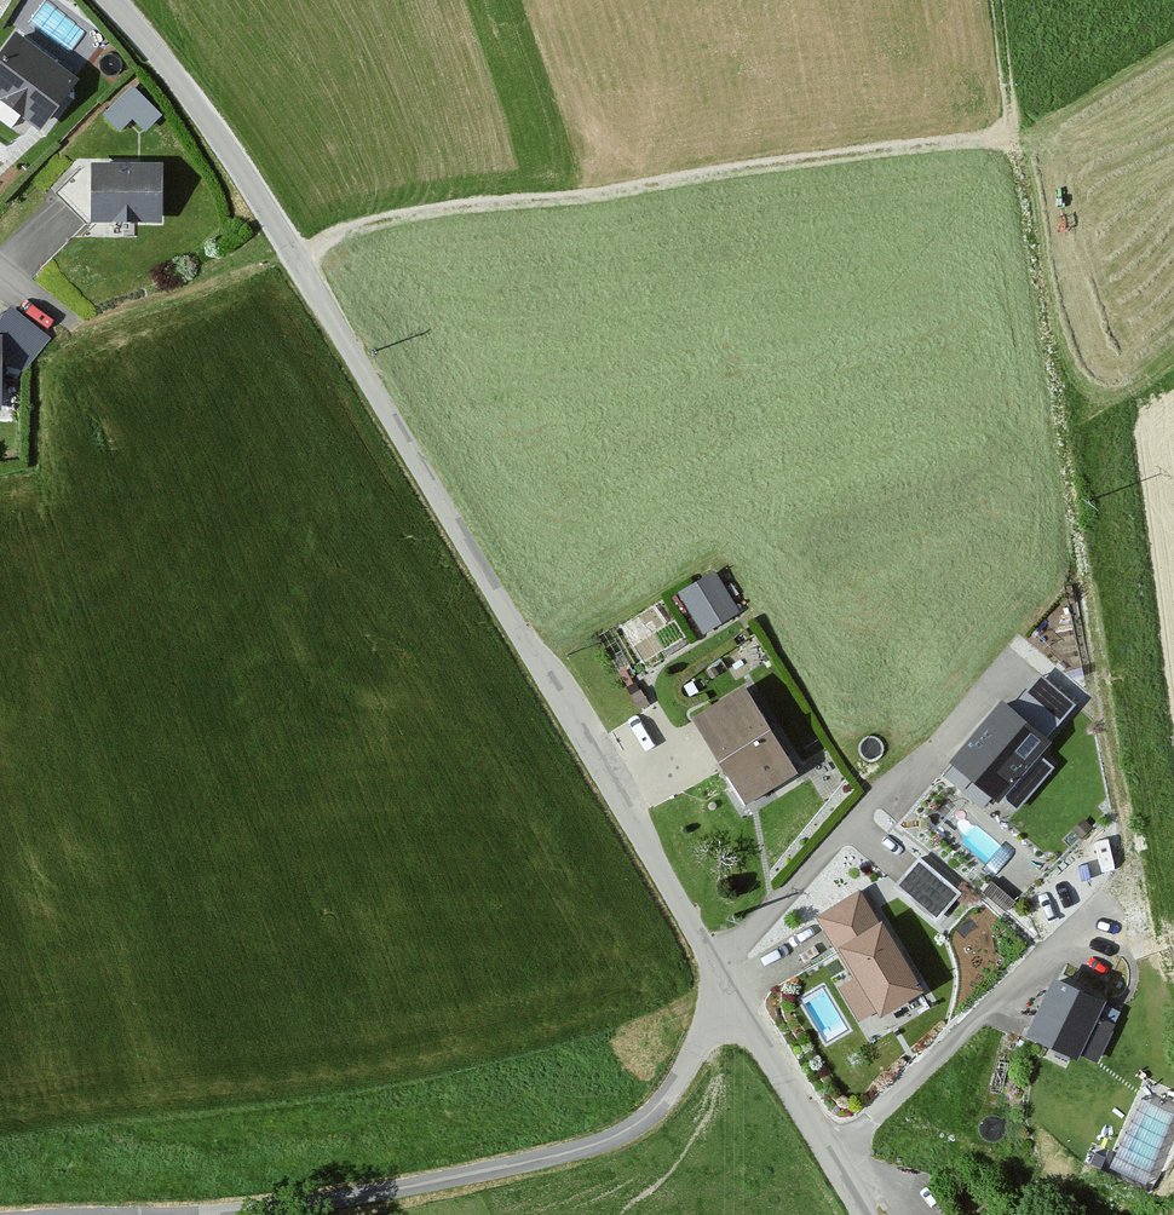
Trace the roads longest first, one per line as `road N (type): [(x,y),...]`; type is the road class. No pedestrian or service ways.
road 1 (unclassified): [(111,0),(261,198),(728,1003)]
road 2 (track): [(1098,901),(1132,865),(1037,201),(1009,137)]
road 3 (track): [(1009,137),(444,209),(344,231),(296,259)]
road 4 (unclassified): [(728,1003),(670,1098),(629,1124),(359,1203),(262,1214)]
road 5 (unclassified): [(728,1003),(861,1214)]
road 6 (track): [(1009,137),(995,0)]

